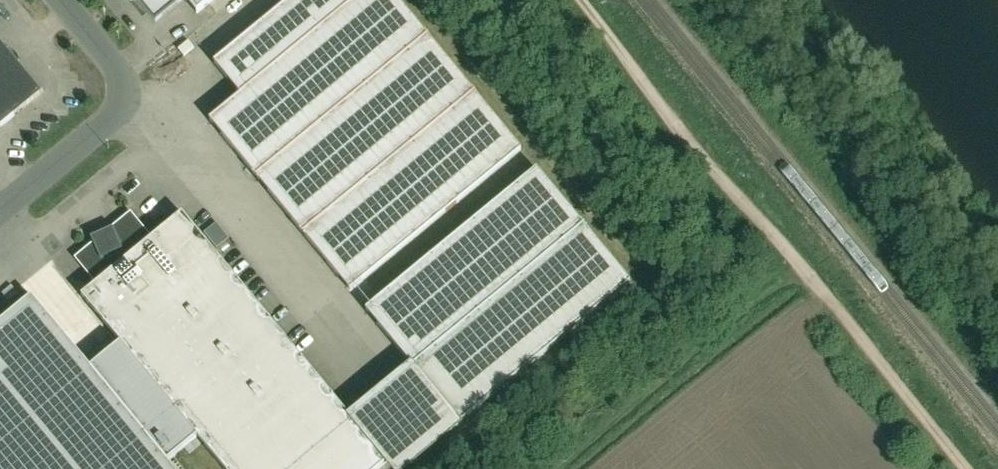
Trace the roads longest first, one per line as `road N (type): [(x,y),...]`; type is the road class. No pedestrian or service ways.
road 1 (track): [(802,269),(581,0)]
road 2 (unclassified): [(0,209),(119,102),(121,74),(60,0)]
road 3 (track): [(967,468),(802,269)]

